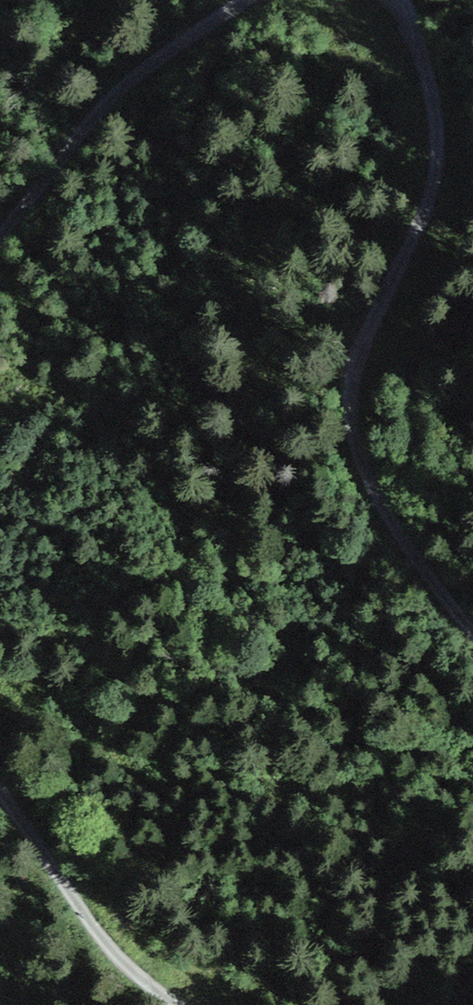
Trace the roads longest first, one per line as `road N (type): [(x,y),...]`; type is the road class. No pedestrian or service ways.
road 1 (track): [(393,0),(429,88),(435,163),(423,212),(354,371),(351,433),(408,553),(472,631)]
road 2 (track): [(0,237),(92,118),(178,45),(250,0)]
road 3 (track): [(175,1004),(120,957),(0,788)]

